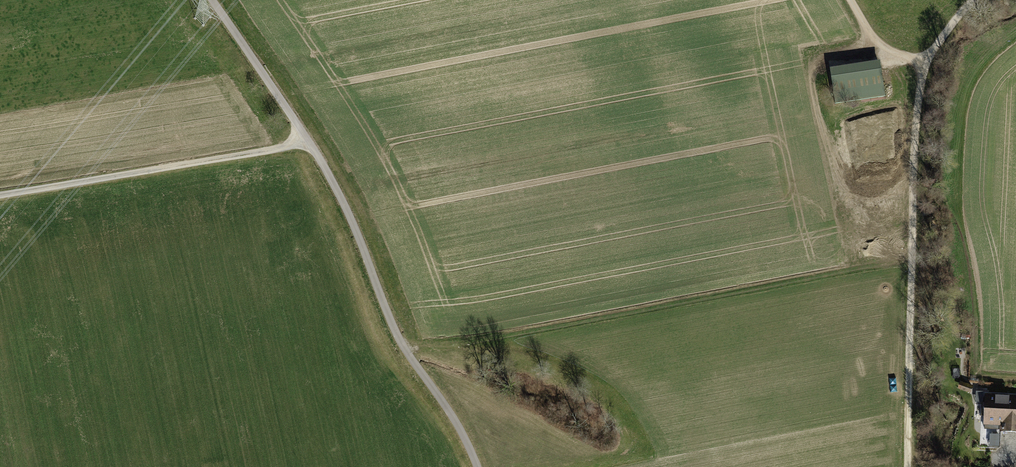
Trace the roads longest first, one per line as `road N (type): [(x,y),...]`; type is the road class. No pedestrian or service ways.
road 1 (residential): [(479,466),(397,330),(342,196),(215,0)]
road 2 (track): [(908,466),(914,187),(927,57)]
road 3 (track): [(0,196),(307,139)]

